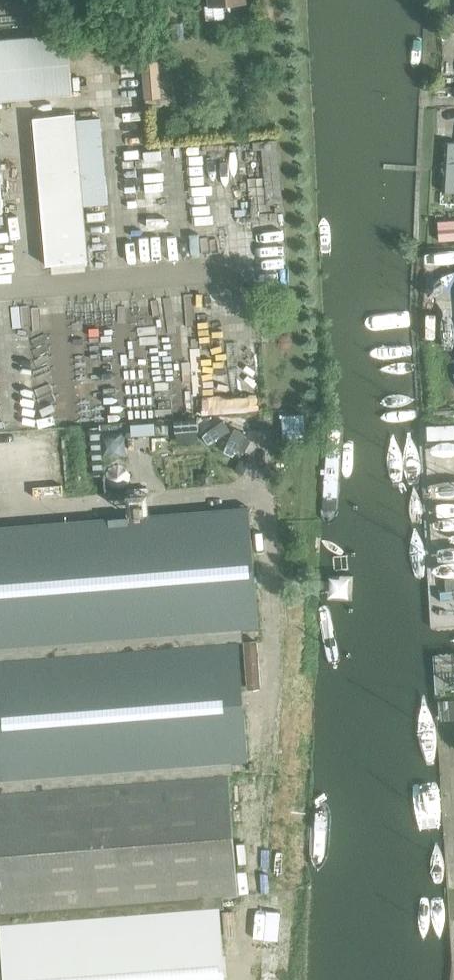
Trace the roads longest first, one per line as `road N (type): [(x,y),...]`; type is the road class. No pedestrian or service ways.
road 1 (unclassified): [(0,290),(214,272)]

